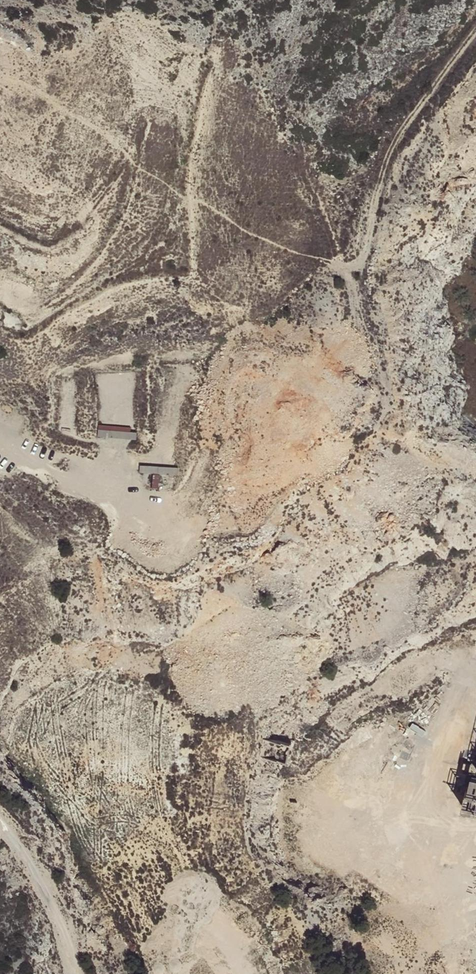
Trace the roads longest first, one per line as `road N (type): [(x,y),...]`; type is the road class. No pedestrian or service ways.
road 1 (track): [(475,34),(408,124),(367,255),(342,254),(316,201)]
road 2 (track): [(475,829),(433,822),(416,801),(475,668)]
road 3 (track): [(0,427),(91,491),(170,518)]
road 4 (track): [(77,973),(52,886),(0,817)]

